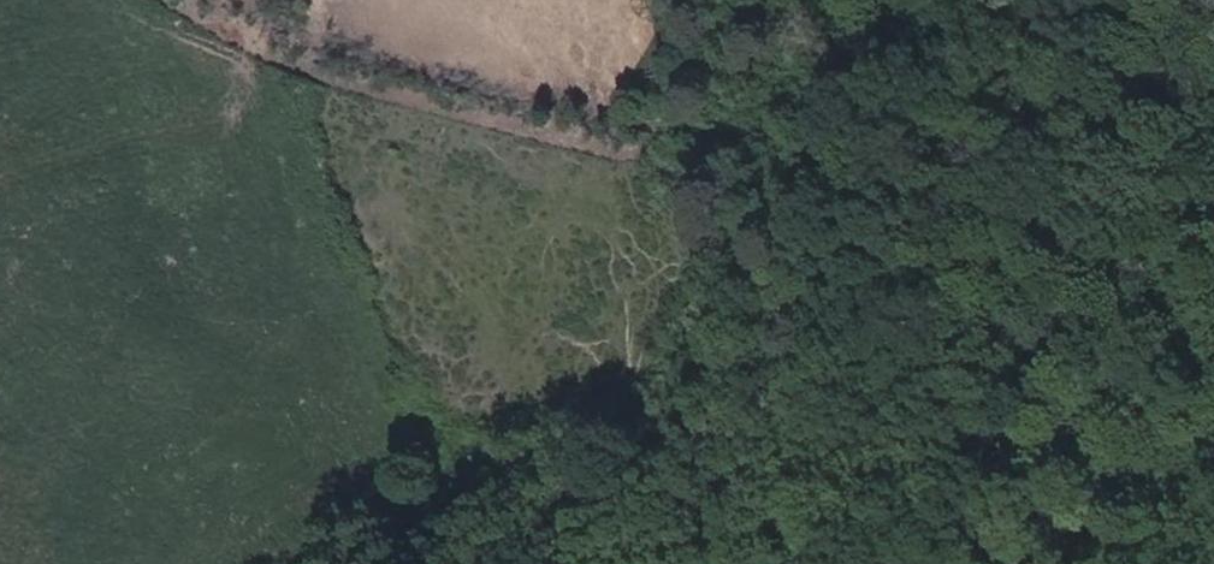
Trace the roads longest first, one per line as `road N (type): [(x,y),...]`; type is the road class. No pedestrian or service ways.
road 1 (track): [(744,0),(757,563)]

